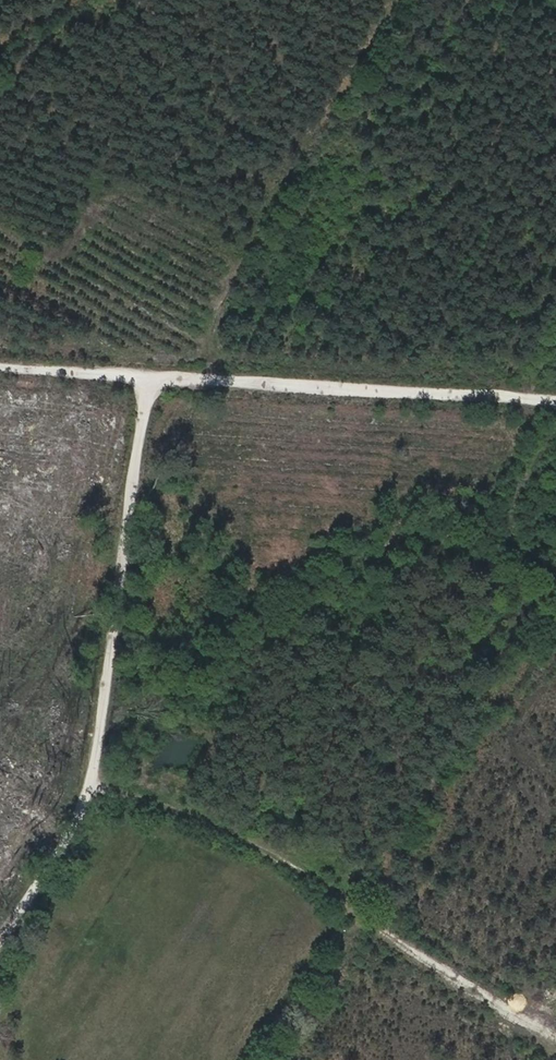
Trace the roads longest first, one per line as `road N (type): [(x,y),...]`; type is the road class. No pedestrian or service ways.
road 1 (track): [(148,378),(92,790),(0,939)]
road 2 (track): [(555,401),(0,368)]
road 3 (track): [(92,790),(140,798),(251,844),(555,1035)]
road 4 (track): [(555,682),(516,710),(421,904),(436,934),(475,967),(555,999)]

